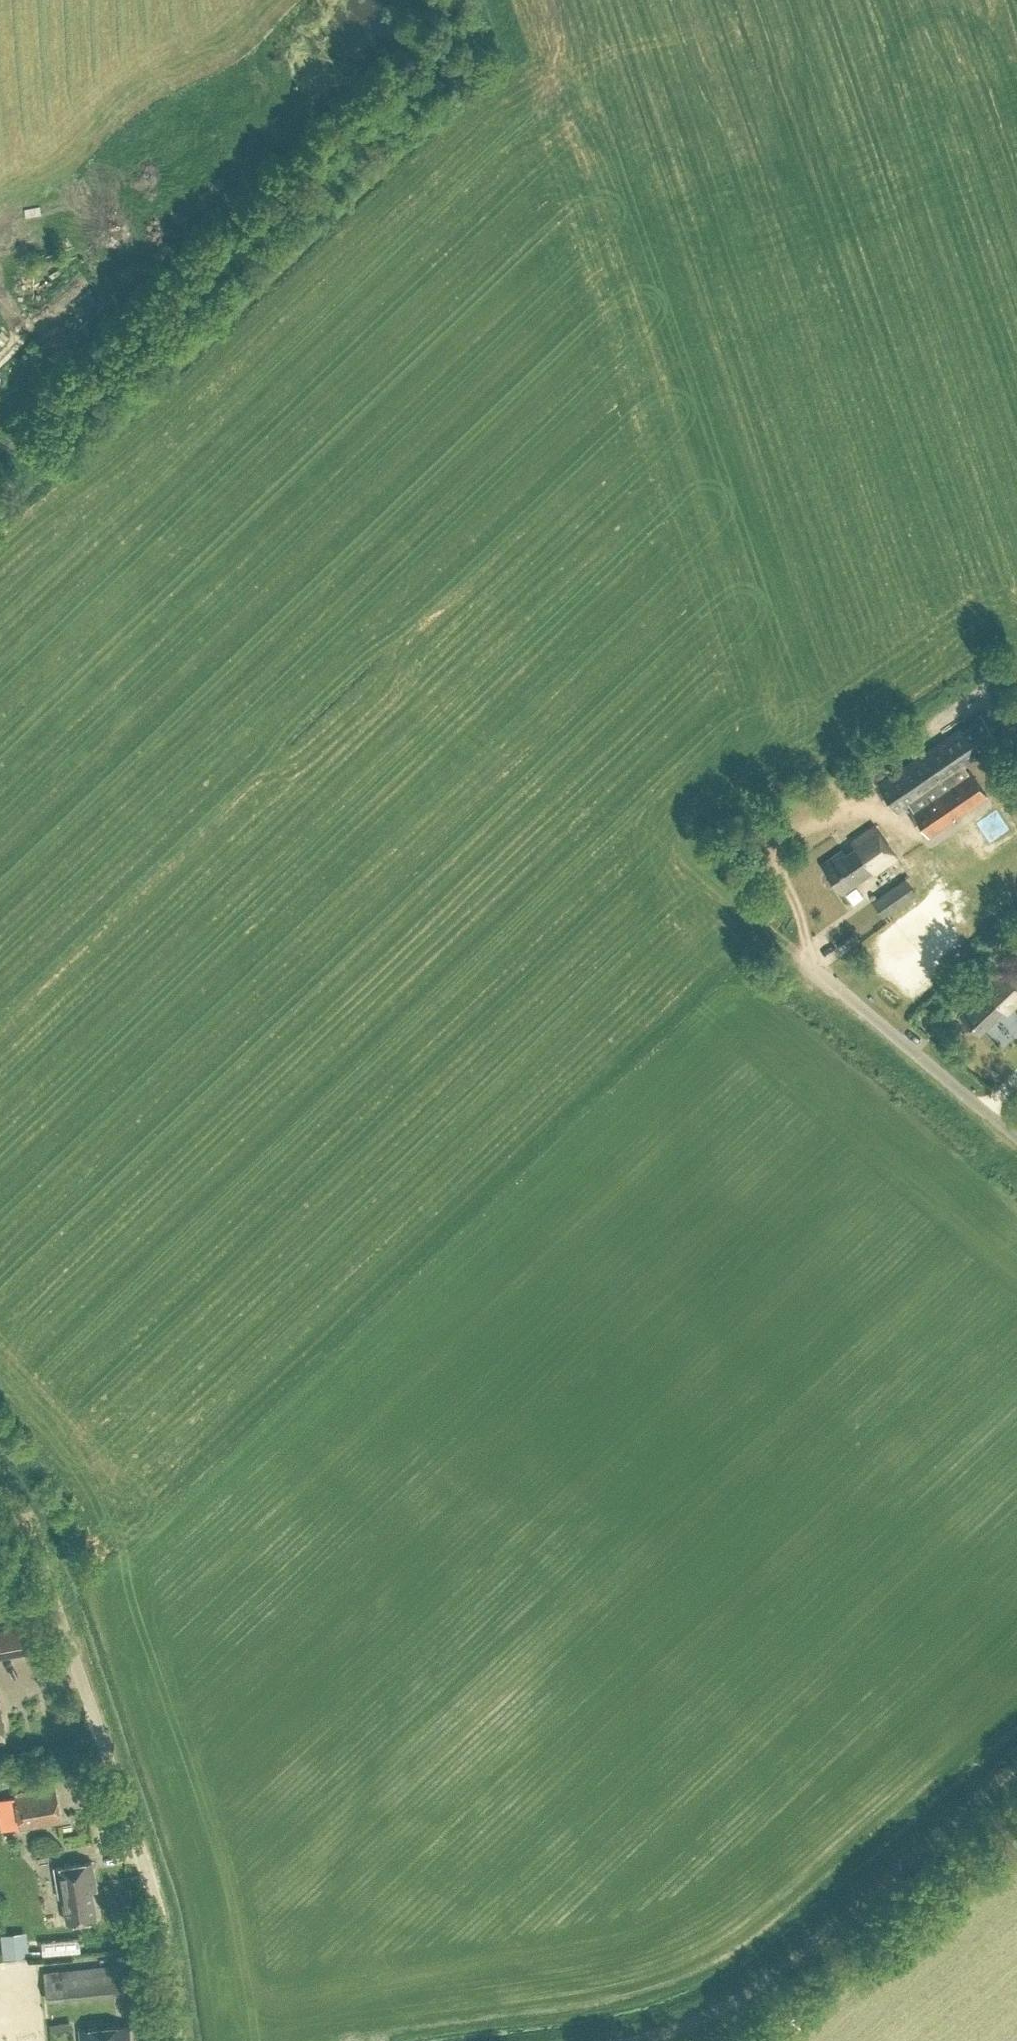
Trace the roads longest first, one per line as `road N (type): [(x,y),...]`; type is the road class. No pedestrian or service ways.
road 1 (unclassified): [(181,2040),(144,1862),(69,1631),(0,1487)]
road 2 (unclassified): [(626,2040),(705,2016),(754,1985),(1016,1761)]
road 3 (unclassified): [(1016,1138),(809,963)]

